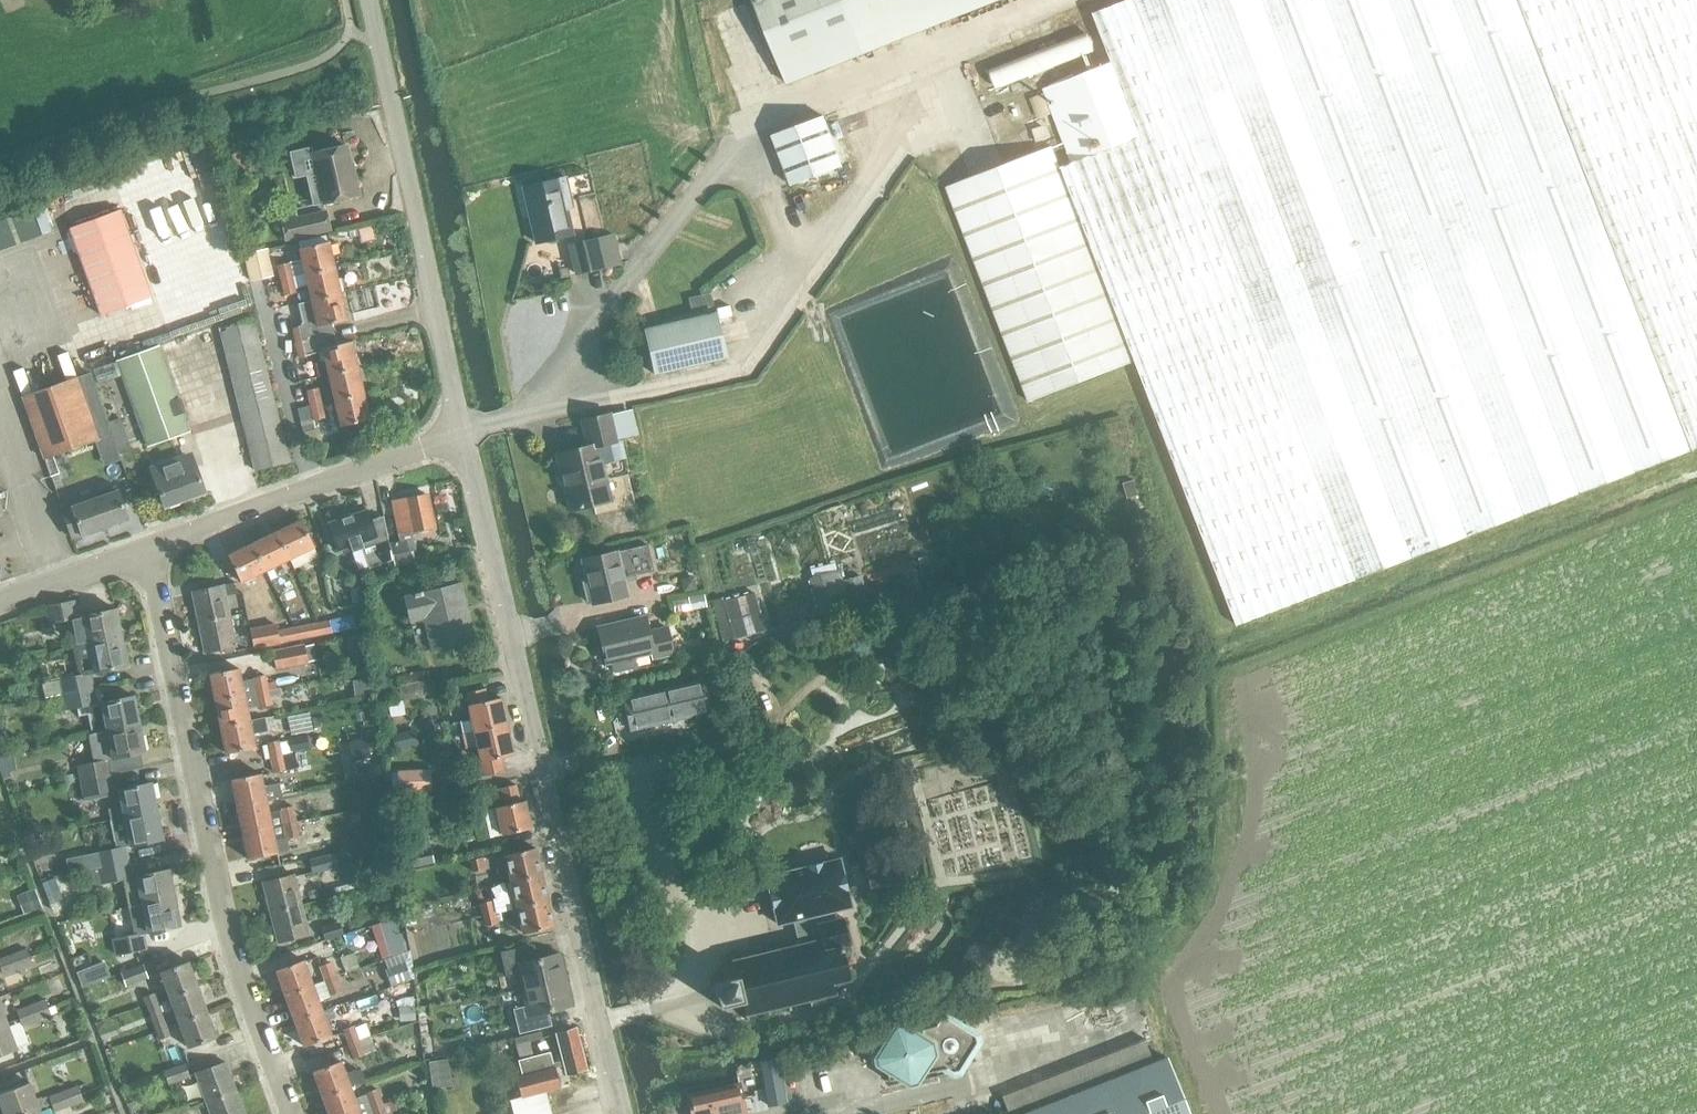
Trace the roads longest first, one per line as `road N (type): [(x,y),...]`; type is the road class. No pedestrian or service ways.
road 1 (residential): [(622,1113),(465,437)]
road 2 (residential): [(152,551),(230,945),(291,1113)]
road 3 (residential): [(465,437),(369,0)]
road 4 (residential): [(152,551),(465,437)]
road 5 (residential): [(0,605),(152,551)]

